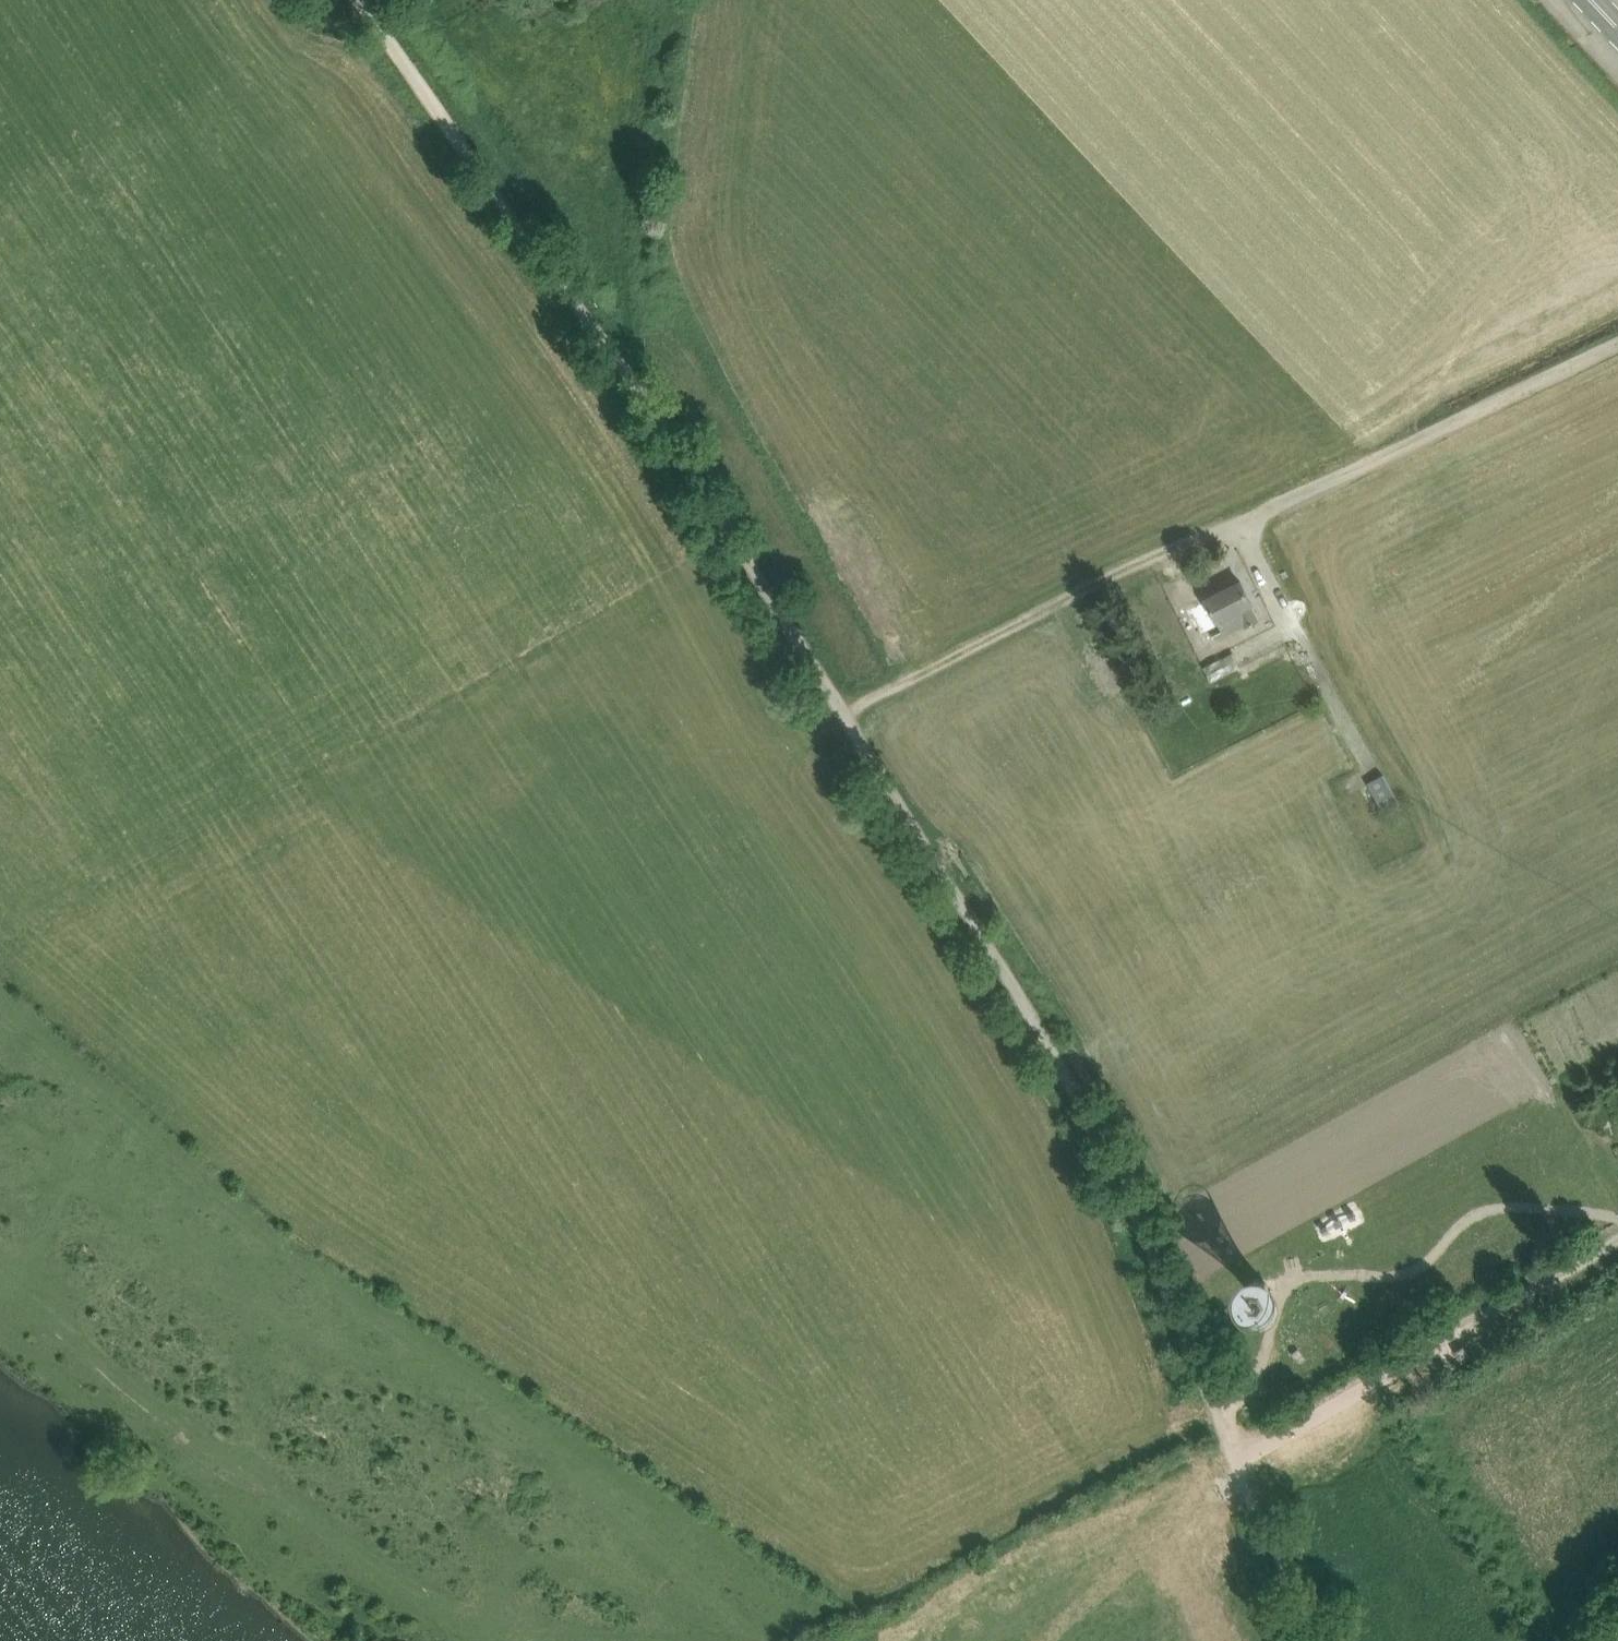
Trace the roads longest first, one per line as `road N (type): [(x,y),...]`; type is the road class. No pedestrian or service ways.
road 1 (track): [(844,716),(1088,590),(1249,523),(1617,342)]
road 2 (unclassified): [(1617,1232),(1312,1420),(1239,1455)]

